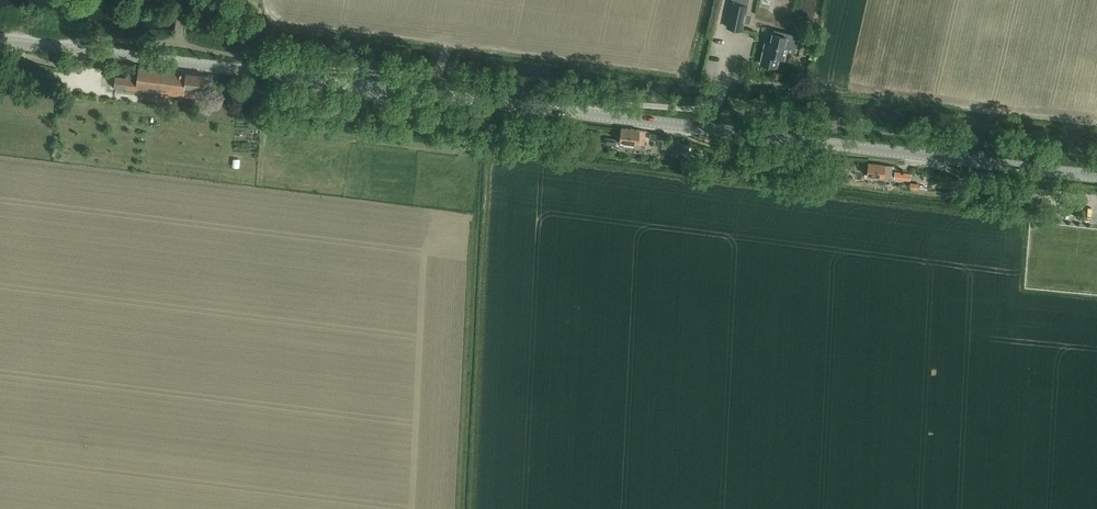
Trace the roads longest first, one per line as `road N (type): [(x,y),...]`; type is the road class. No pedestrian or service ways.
road 1 (secondary): [(1096,177),(0,41)]
road 2 (track): [(363,86),(434,120),(523,132),(520,155),(1017,219),(1020,192)]
road 3 (track): [(520,155),(490,151),(473,508)]
road 4 (track): [(293,78),(327,70),(430,78),(450,40)]

